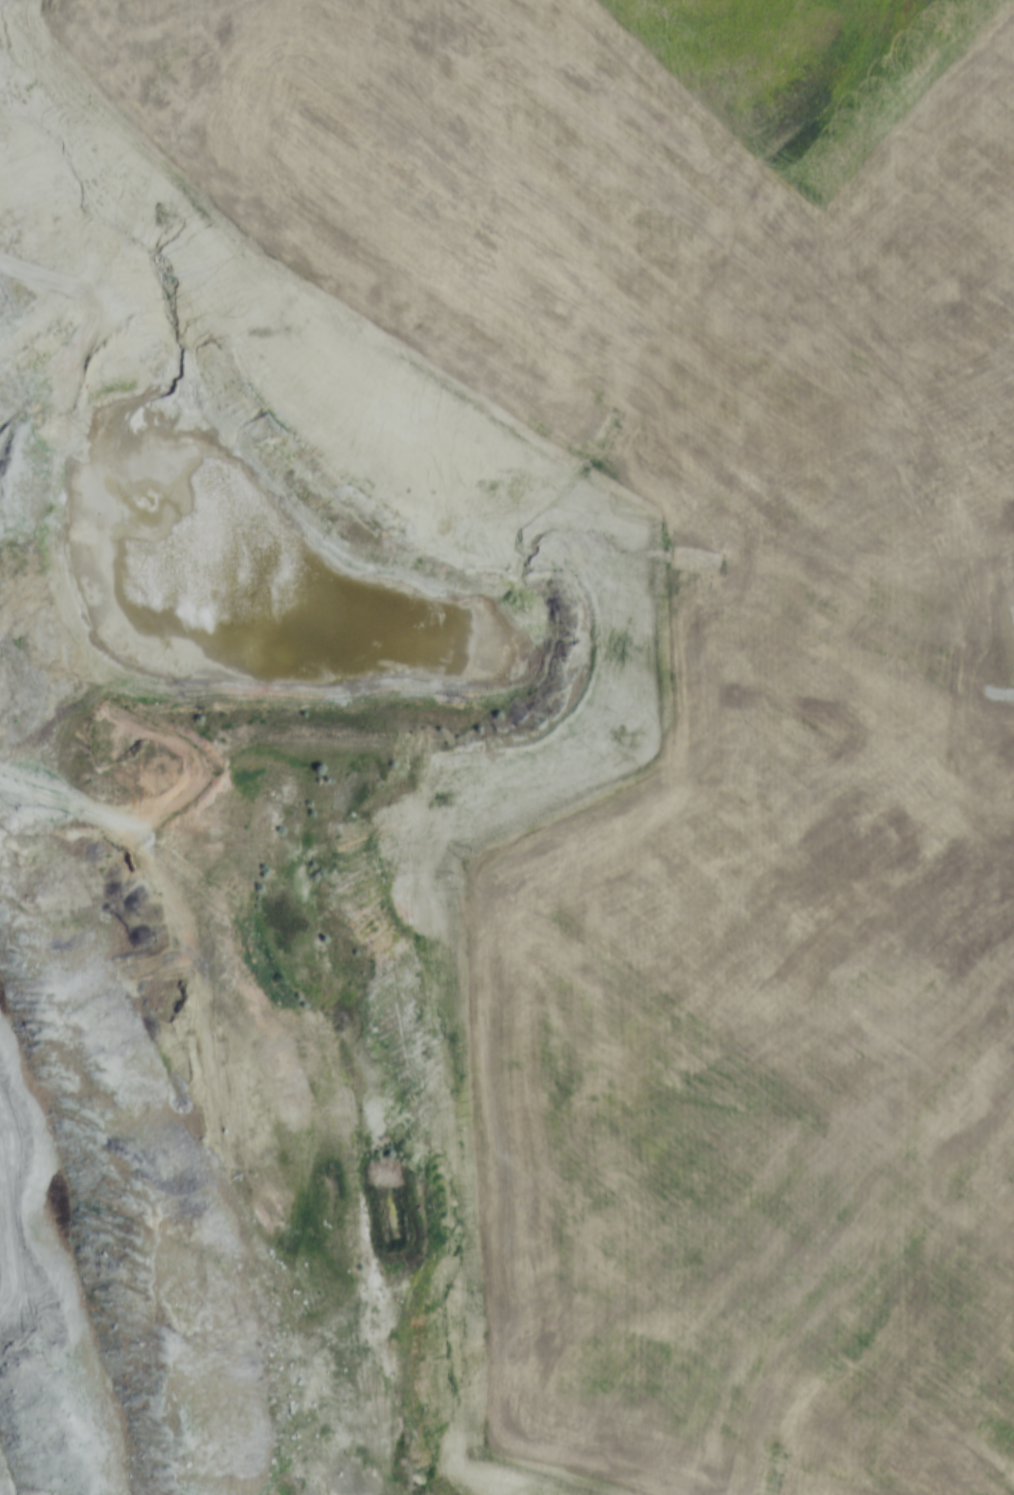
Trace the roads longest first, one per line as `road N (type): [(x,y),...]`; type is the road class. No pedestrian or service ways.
road 1 (track): [(1013,1136),(987,1131),(966,979)]

